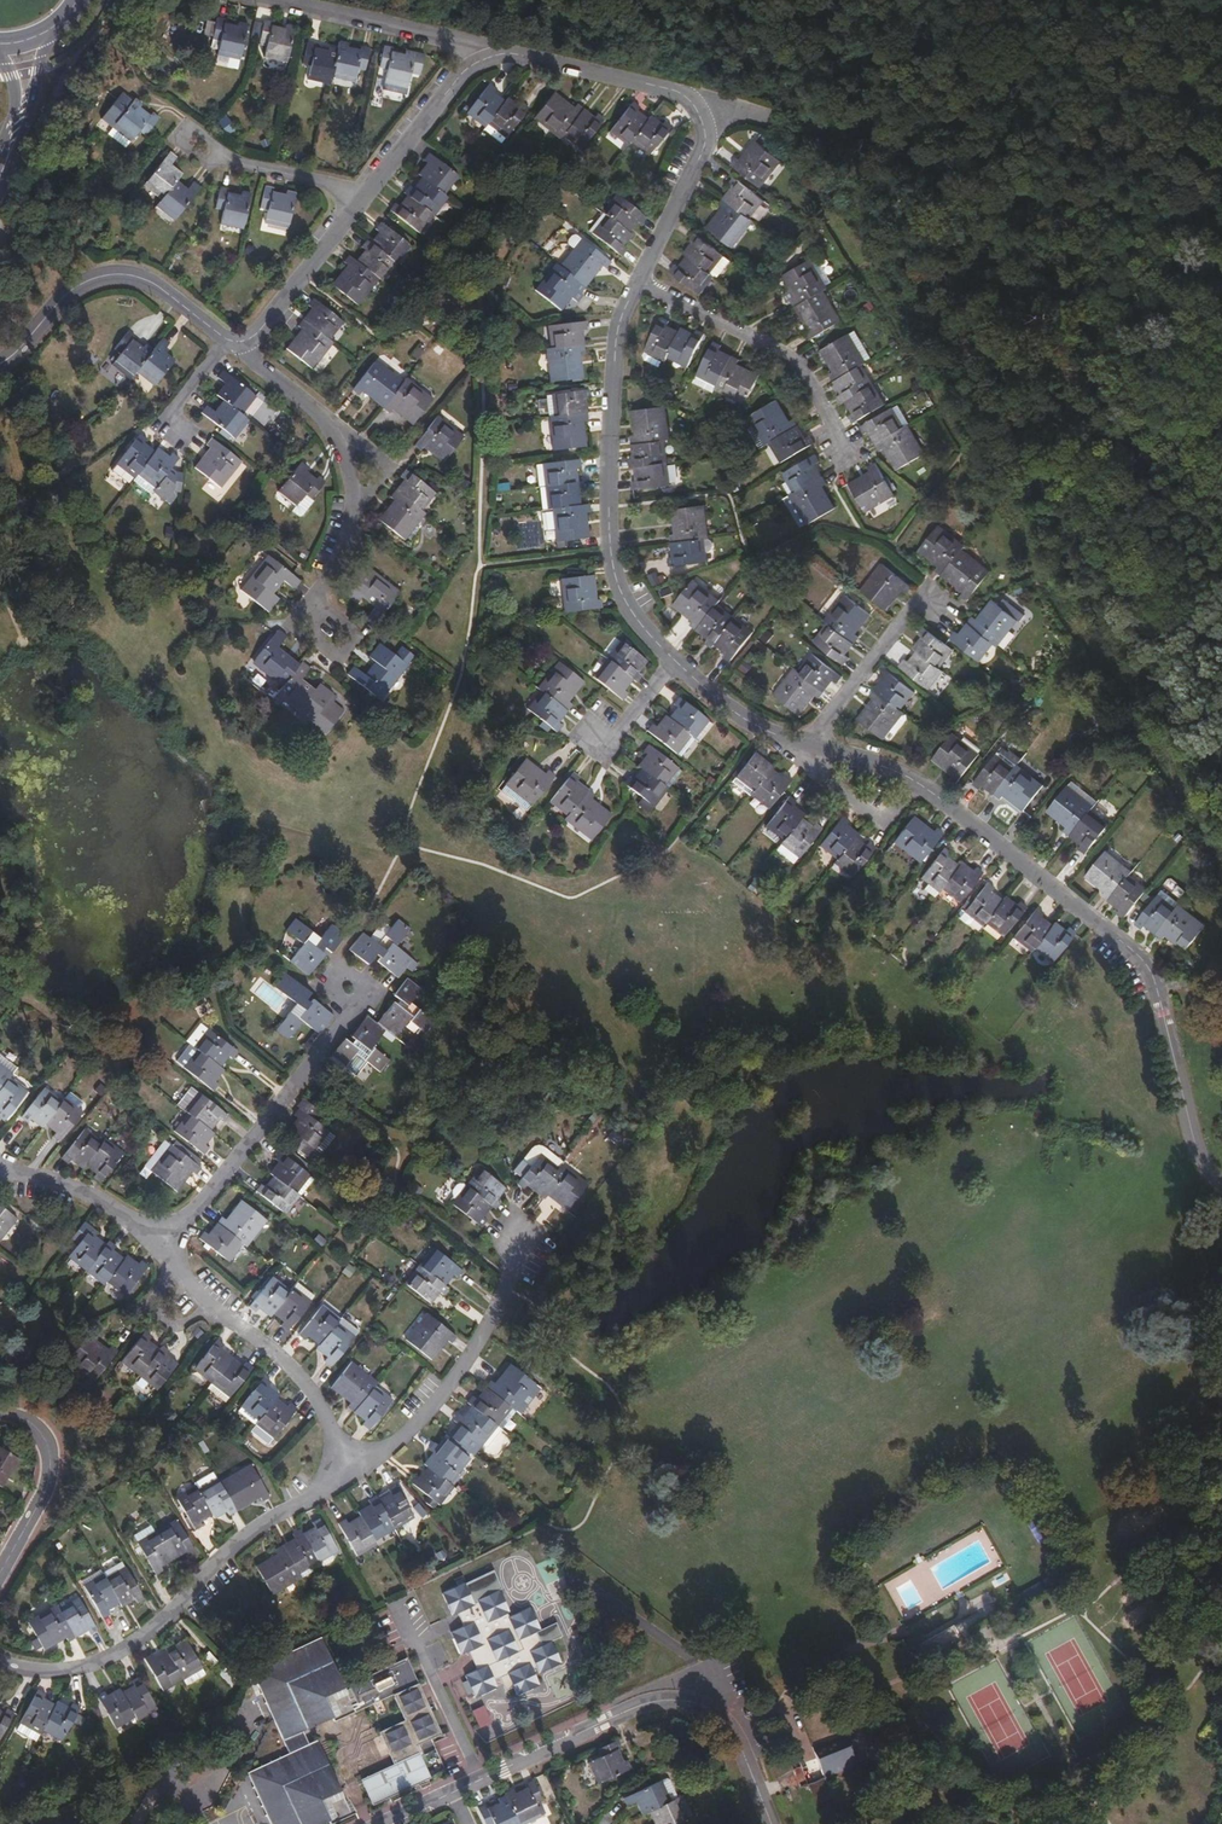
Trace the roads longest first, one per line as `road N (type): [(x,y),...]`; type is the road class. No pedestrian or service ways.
road 1 (residential): [(494,54),(670,87),(693,104),(701,122),(702,152),(621,325),(616,357),(617,581),(674,659)]
road 2 (track): [(701,122),(773,108),(1112,215),(1221,229)]
road 3 (residential): [(915,780),(1151,970),(1201,1157),(1221,1183)]
road 4 (residential): [(452,1791),(647,1702),(688,1698),(738,1726),(777,1823)]
road 5 (residential): [(0,1659),(68,1670),(130,1648),(256,1526),(345,1467)]
road 6 (residential): [(242,352),(466,66),(494,54)]
road 7 (residential): [(158,1242),(352,999)]
road 8 (residential): [(345,1467),(404,1437),(461,1371),(499,1308),(519,1230)]
road 9 (residential): [(0,365),(71,291),(99,275),(134,275),(156,285),(242,352)]
road 10 (residential): [(158,1242),(202,1297),(304,1381),(345,1467)]
road 11 (residential): [(265,0),(494,54)]
road 12 (residential): [(0,1416),(32,1418),(49,1441),(49,1485),(0,1573)]
road 13 (residential): [(778,735),(882,820),(915,780)]
road 14 (residential): [(0,1172),(74,1184),(158,1242)]
road 15 (primary): [(0,186),(32,115),(54,31)]
road 16 (residential): [(778,735),(915,780)]
road 17 (residential): [(674,659),(697,684),(778,735)]
road 18 (residential): [(242,352),(341,432)]
road 19 (residential): [(341,432),(358,507),(390,471)]

